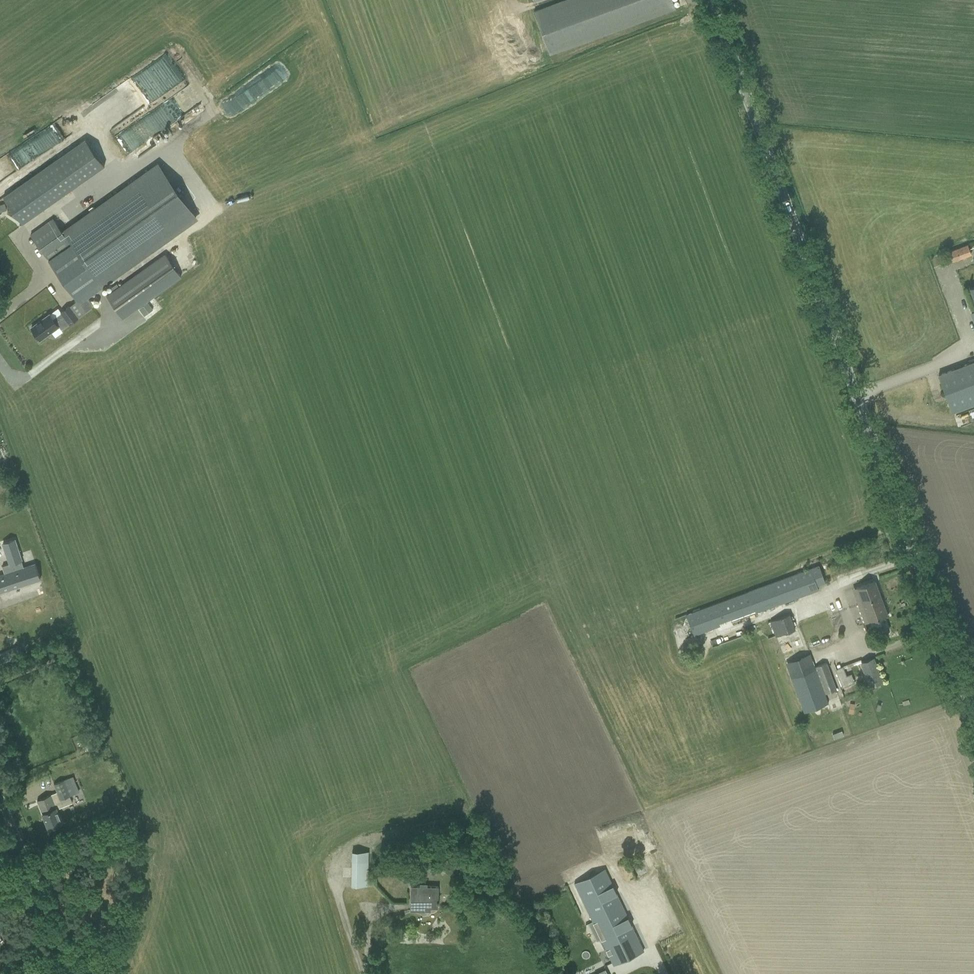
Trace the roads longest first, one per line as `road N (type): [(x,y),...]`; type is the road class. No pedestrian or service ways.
road 1 (unclassified): [(973,720),(712,0)]
road 2 (unclassified): [(73,973),(0,800)]

